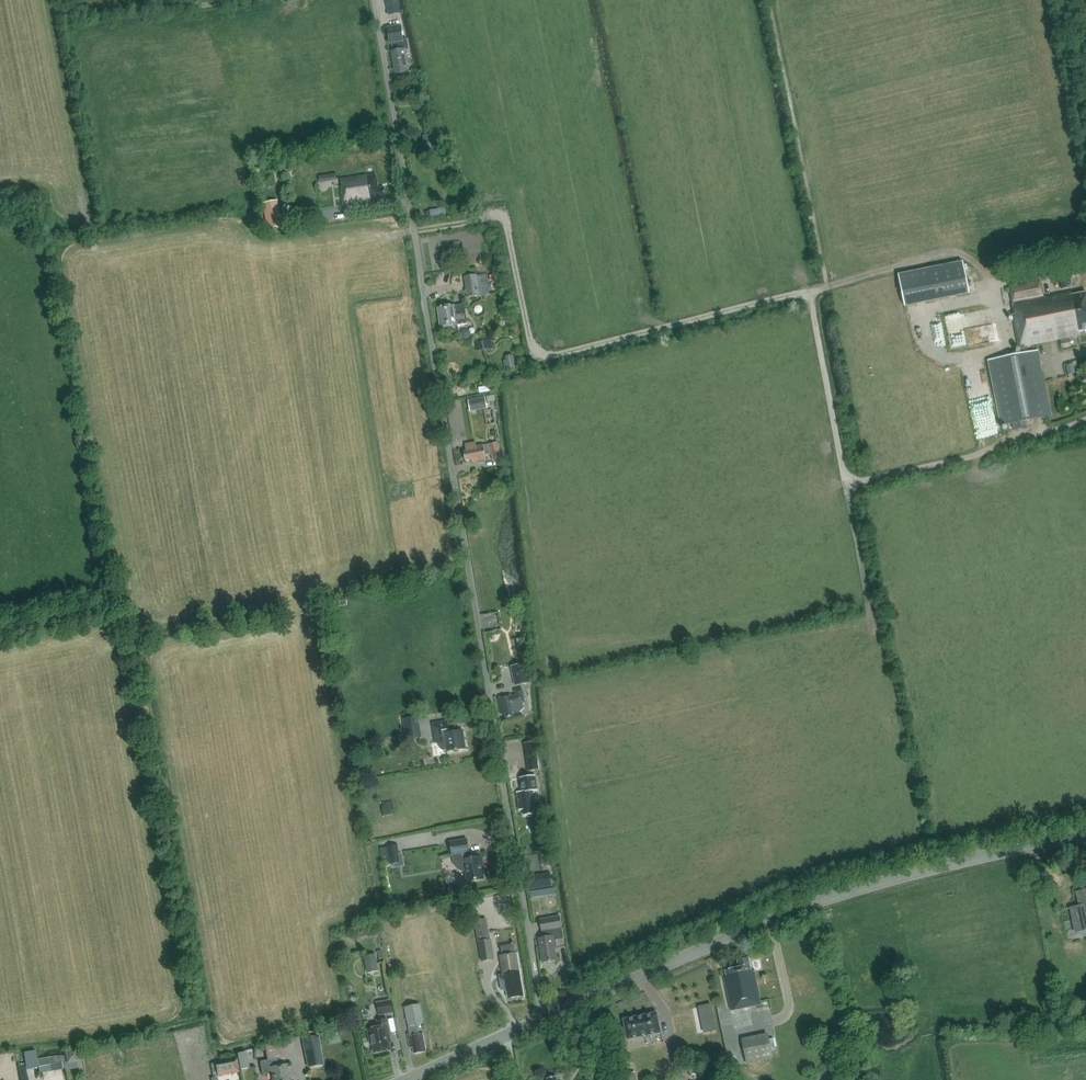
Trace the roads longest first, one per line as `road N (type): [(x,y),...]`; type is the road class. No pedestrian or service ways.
road 1 (unclassified): [(542,1018),(369,0)]
road 2 (tertiary): [(542,1018),(819,901),(1085,833)]
road 3 (tertiary): [(403,1079),(542,1018)]

